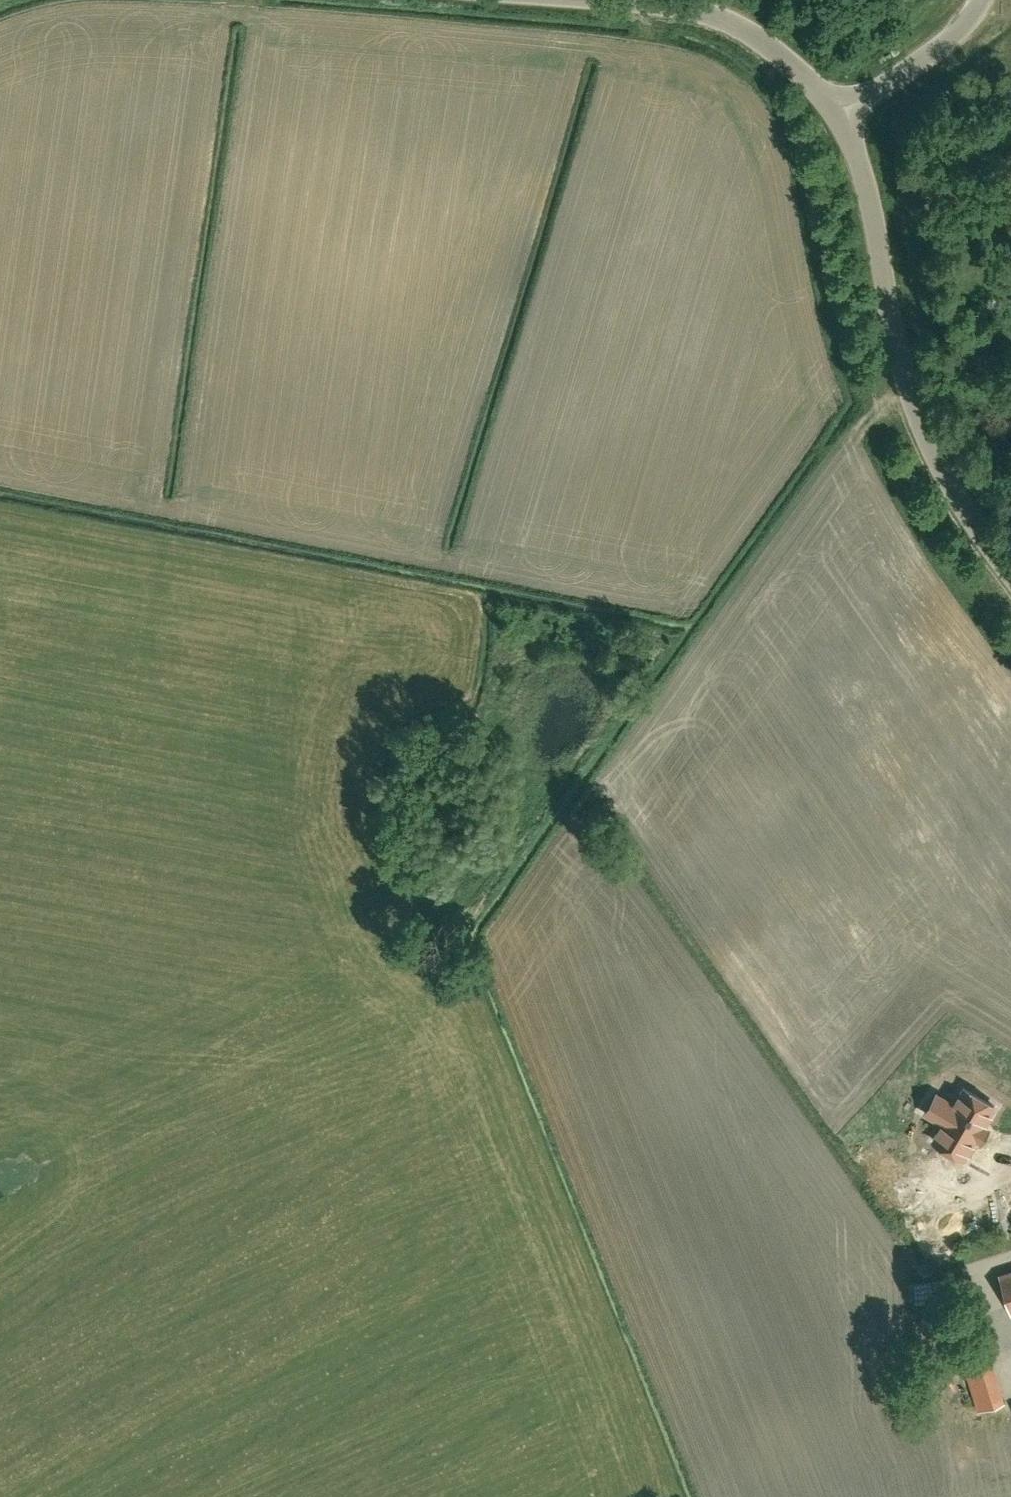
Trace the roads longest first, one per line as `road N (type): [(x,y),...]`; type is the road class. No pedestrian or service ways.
road 1 (unclassified): [(1010,575),(924,434),(840,116)]
road 2 (unclassified): [(840,116),(780,53),(732,23),(670,6),(598,0)]
road 3 (unclassified): [(840,116),(950,40),(982,0)]

